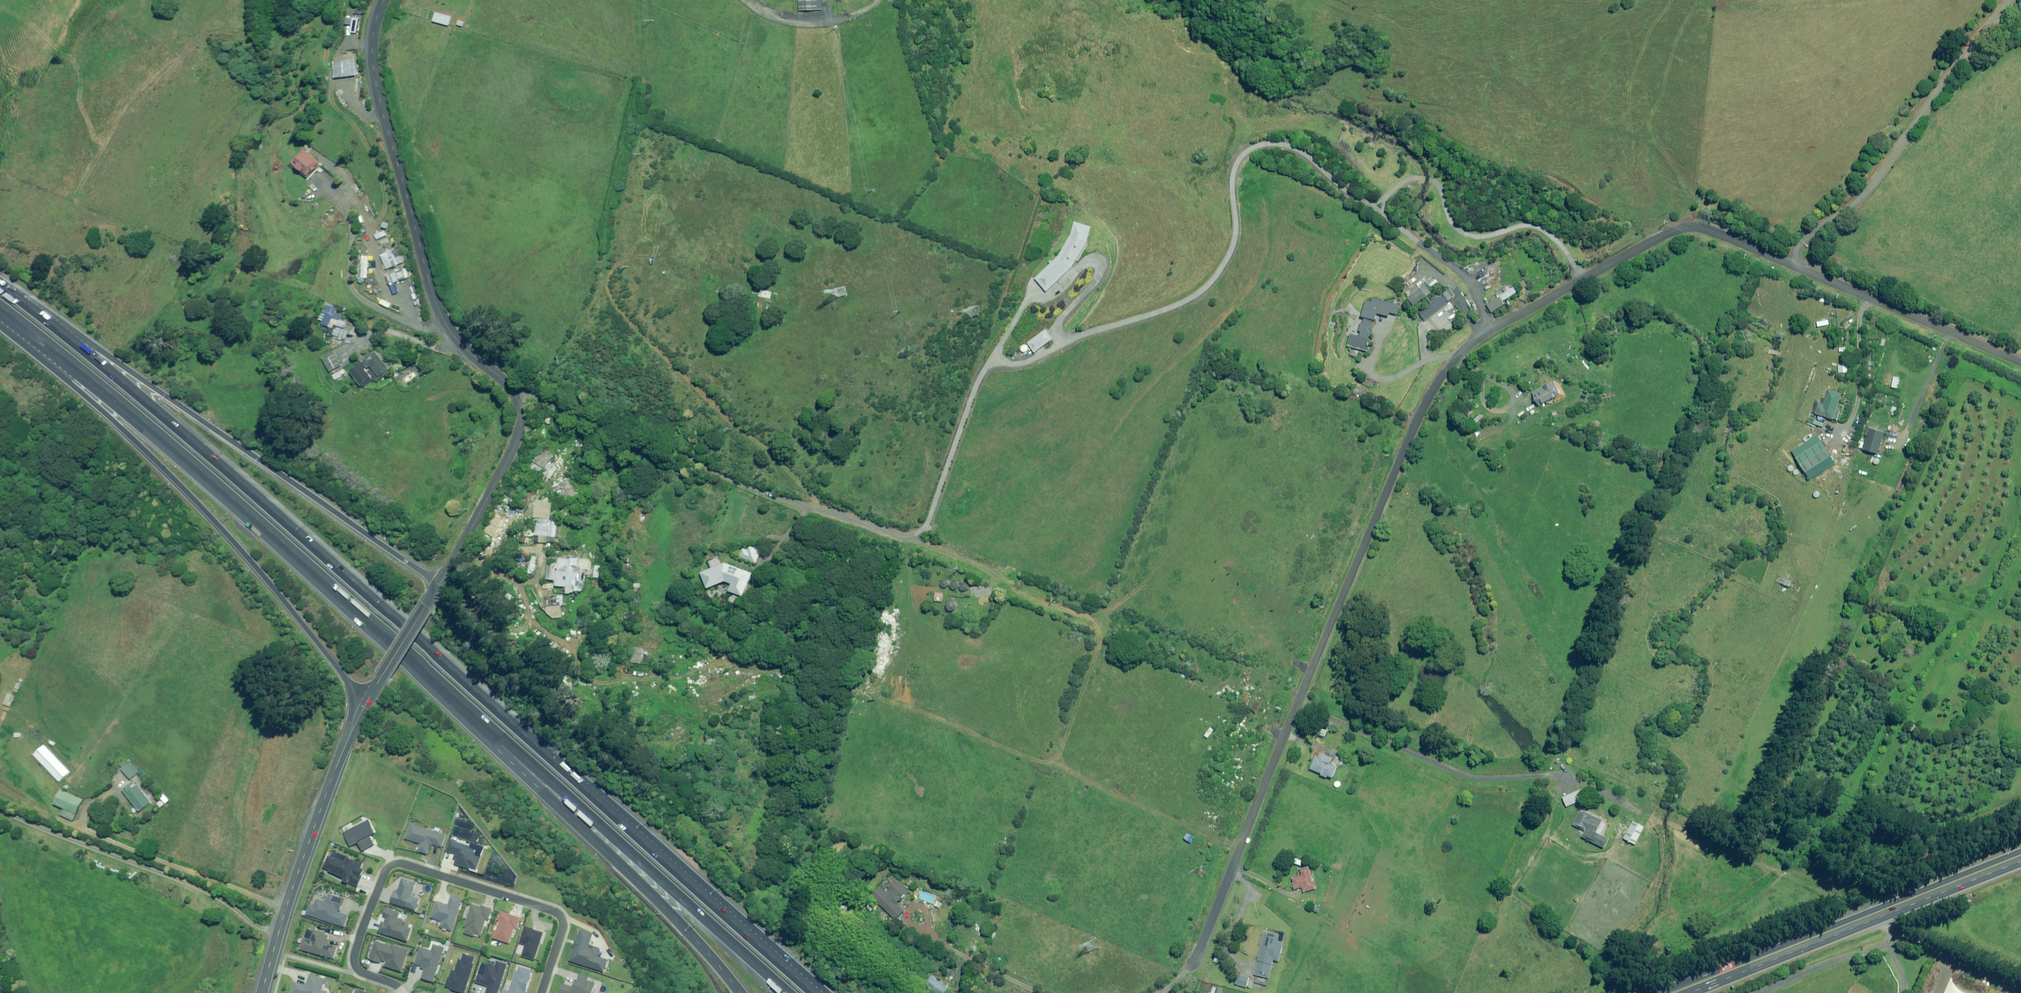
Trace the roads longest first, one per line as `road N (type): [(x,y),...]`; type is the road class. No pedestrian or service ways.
road 1 (track): [(912,537),(927,524),(983,369),(1025,300),(1055,293),(1090,262),(1100,275),(1062,315),(1061,335),(1186,302),(1218,273),(1231,246),(1239,226),(1234,172),(1243,154),(1259,146),(1303,153),(1348,196),(1386,196),(1413,180),(1432,182),(1456,229),(1489,236),(1533,226),(1550,234),(1586,281)]
road 2 (motorway): [(13,296),(249,491),(814,992)]
road 3 (unclassified): [(1194,963),(1425,404),(1454,360),(1675,232),(1715,233),(1783,262)]
road 4 (unclassified): [(384,0),(367,48),(375,105),(440,302),(518,420),(517,456),(440,584)]
road 5 (motorway): [(438,682),(237,501),(0,307)]
road 6 (track): [(498,384),(1012,576)]
road 7 (track): [(1302,708),(1478,778),(1584,782),(1806,882)]
road 8 (motorway): [(367,702),(220,526),(0,311)]
road 9 (motorway): [(13,296),(440,584)]
road 10 (motorway): [(787,992),(438,682)]
road 11 (motorway): [(741,992),(438,682)]
road 12 (residential): [(401,992),(361,973),(353,958),(386,870),(399,863),(554,913),(560,931),(540,992)]
road 13 (trunk): [(1672,992),(2020,854)]
road 14 (residential): [(1783,262),(1800,239),(1856,198),(2009,0)]
road 15 (tertiary): [(263,992),(317,825),(367,702)]
road 16 (track): [(802,501),(618,311),(604,285)]
road 17 (unclassified): [(1783,262),(2020,362)]
road 18 (track): [(1874,912),(1890,927),(1885,947),(1759,992)]

